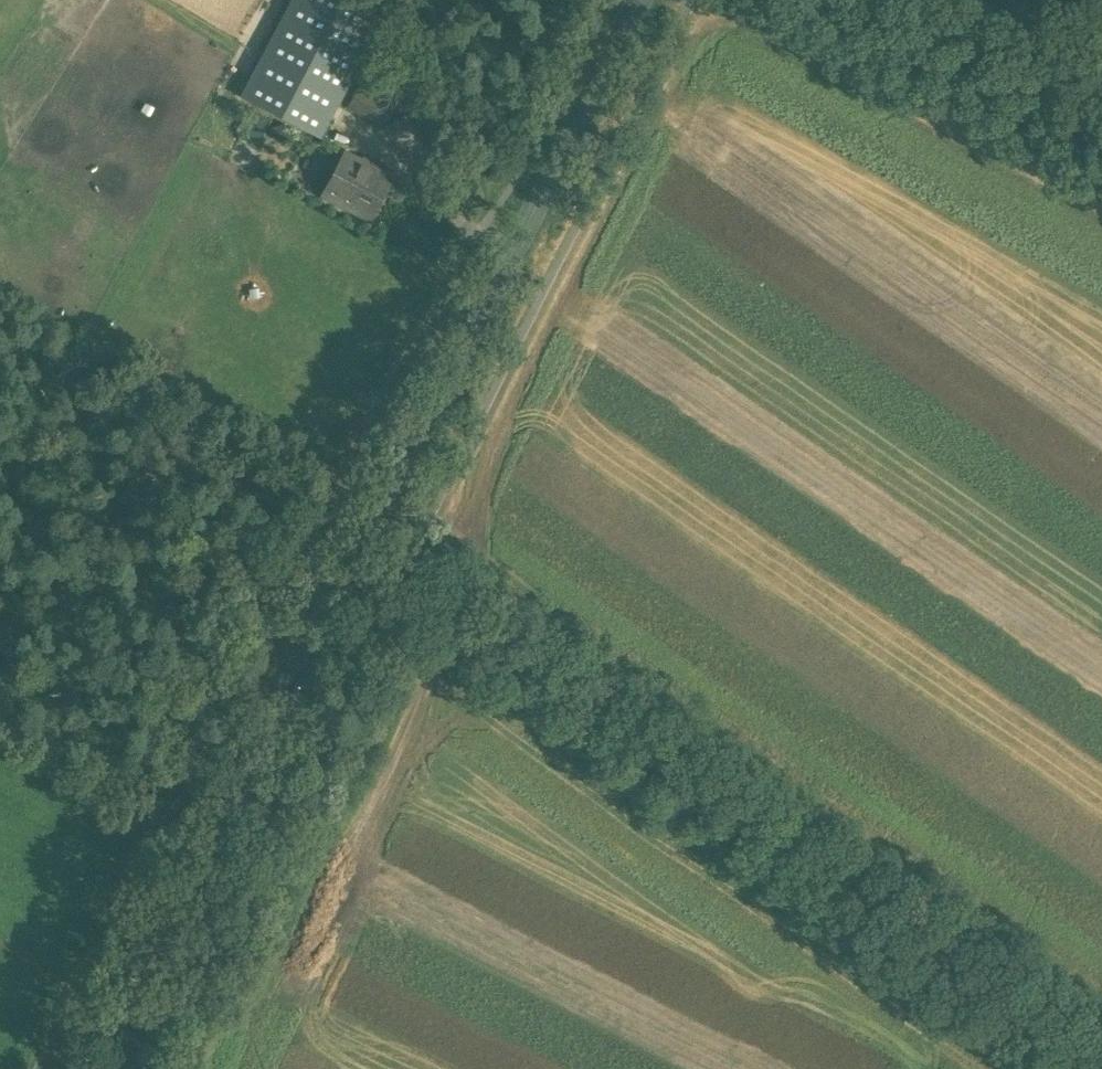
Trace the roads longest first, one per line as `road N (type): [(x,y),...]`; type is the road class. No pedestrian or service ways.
road 1 (primary): [(94,1068),(637,0)]
road 2 (track): [(494,245),(497,205),(387,0)]

